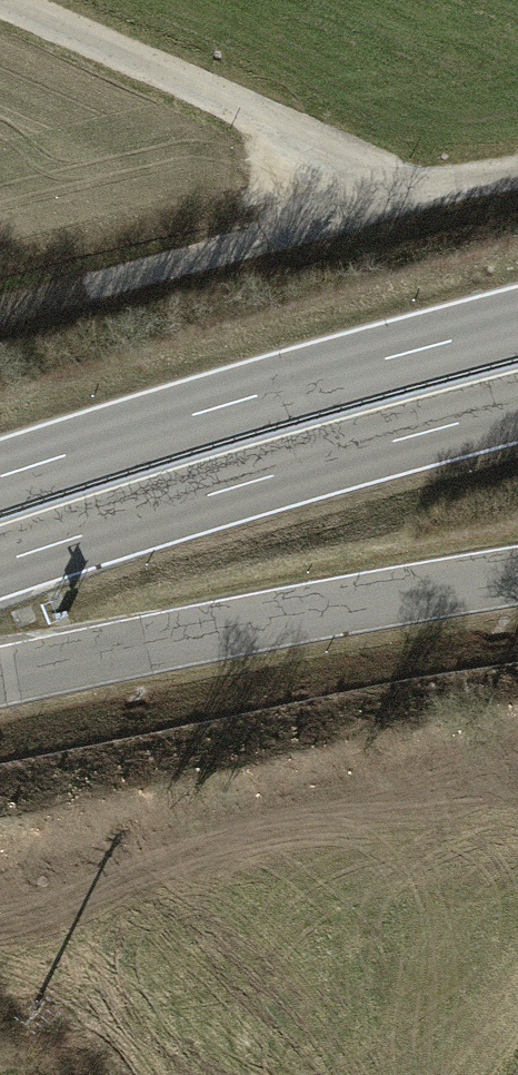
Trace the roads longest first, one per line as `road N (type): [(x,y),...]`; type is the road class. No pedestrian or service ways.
road 1 (trunk): [(0,563),(517,407)]
road 2 (trunk): [(517,323),(0,477)]
road 3 (trunk): [(0,675),(517,575)]
road 4 (track): [(0,0),(238,107),(376,207)]
road 5 (track): [(0,309),(376,207)]
road 6 (track): [(376,207),(517,173)]

